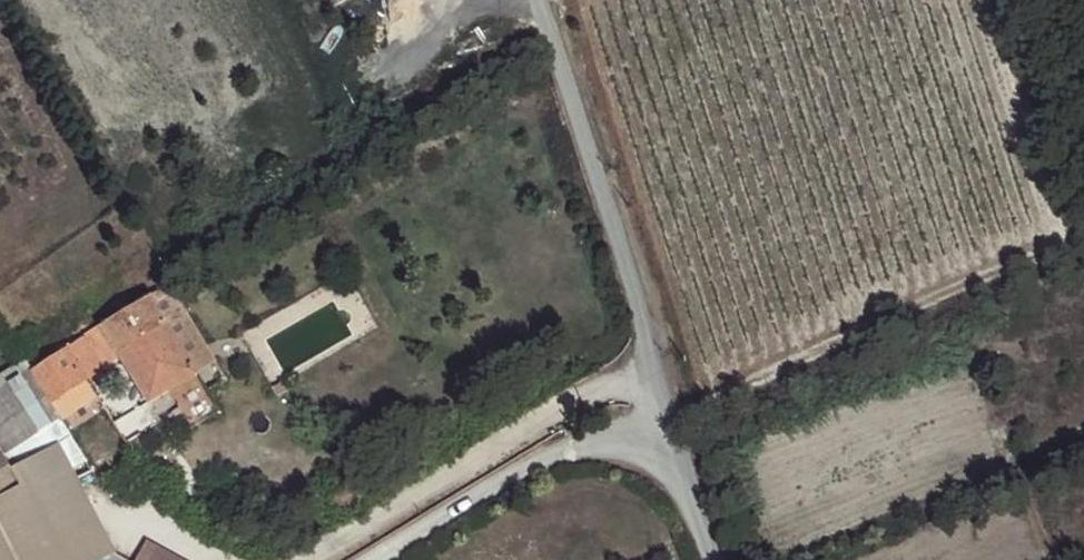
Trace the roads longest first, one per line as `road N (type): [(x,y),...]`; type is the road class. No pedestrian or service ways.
road 1 (unclassified): [(544,0),(719,559)]
road 2 (track): [(1052,559),(977,378)]

